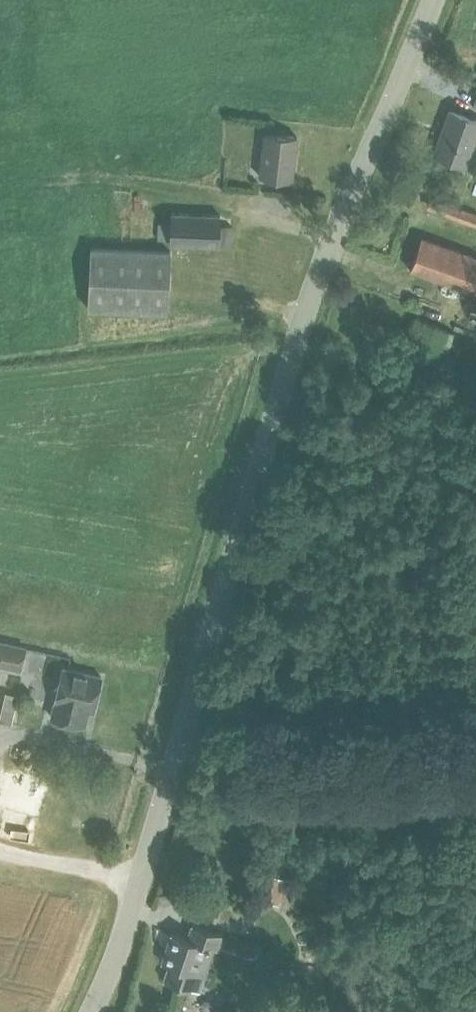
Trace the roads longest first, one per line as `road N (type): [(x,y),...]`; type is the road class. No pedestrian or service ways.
road 1 (unclassified): [(91,1011),(122,946),(293,350),(429,0)]

